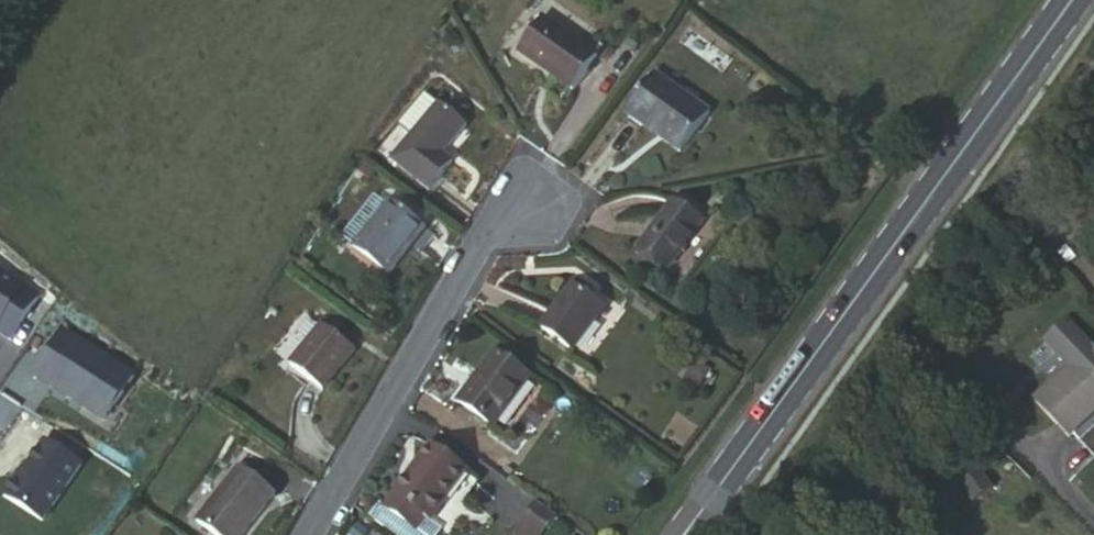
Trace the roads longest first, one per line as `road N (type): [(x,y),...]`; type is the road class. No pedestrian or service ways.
road 1 (secondary): [(686,534),(1066,0)]
road 2 (residential): [(295,534),(515,200)]

